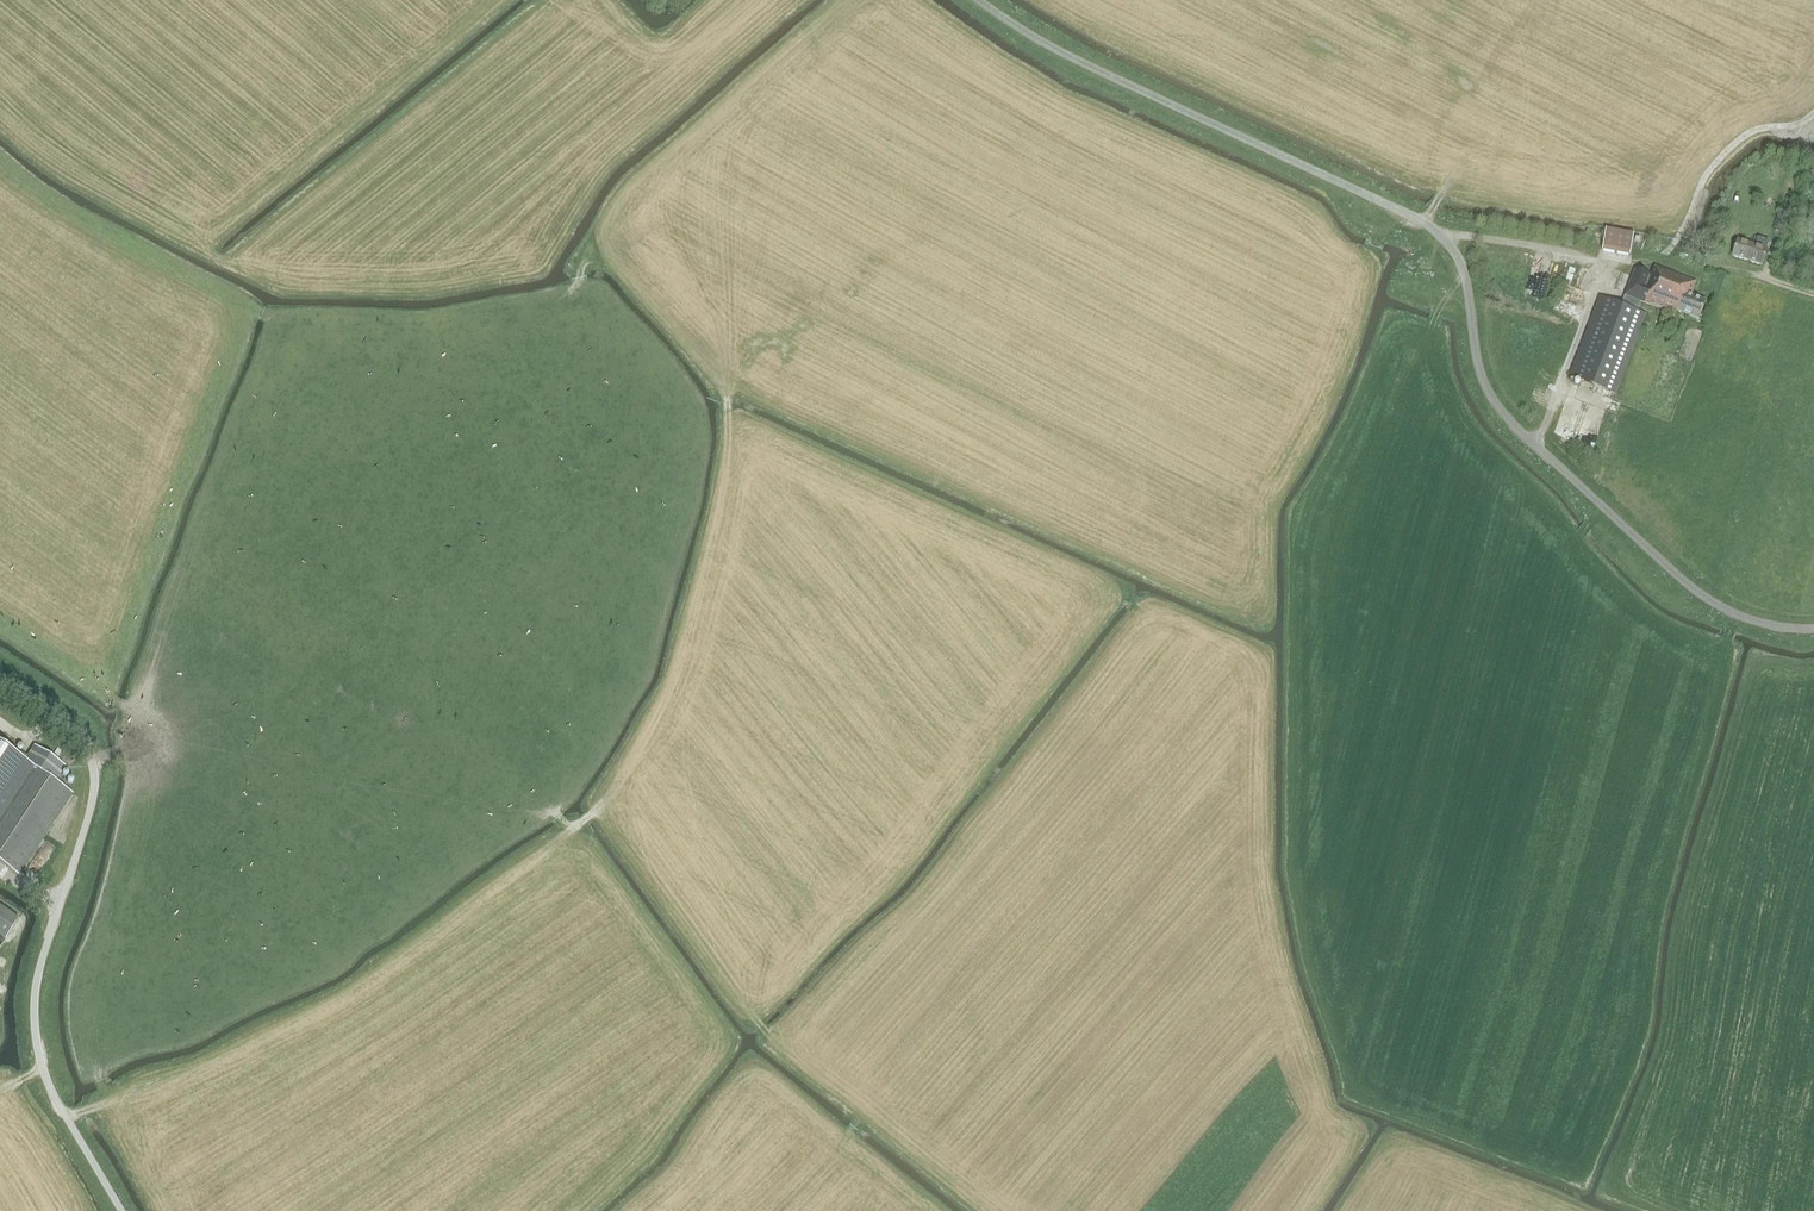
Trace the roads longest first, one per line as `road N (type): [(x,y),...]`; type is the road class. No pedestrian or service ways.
road 1 (track): [(64,1118),(352,993),(611,800),(662,700),(723,490),(730,431),(714,361),(644,288),(617,226),(626,201),(662,154),(842,0)]
road 2 (unclassified): [(1813,628),(1765,622),(1716,604),(1500,411),(1480,371),(1460,263),(1429,224),(1044,43),(980,0)]
road 3 (unclassified): [(115,1210),(42,1072),(33,1011),(94,796),(93,757),(69,723),(0,678)]
road 4 (track): [(1663,260),(1726,268),(1813,294)]

